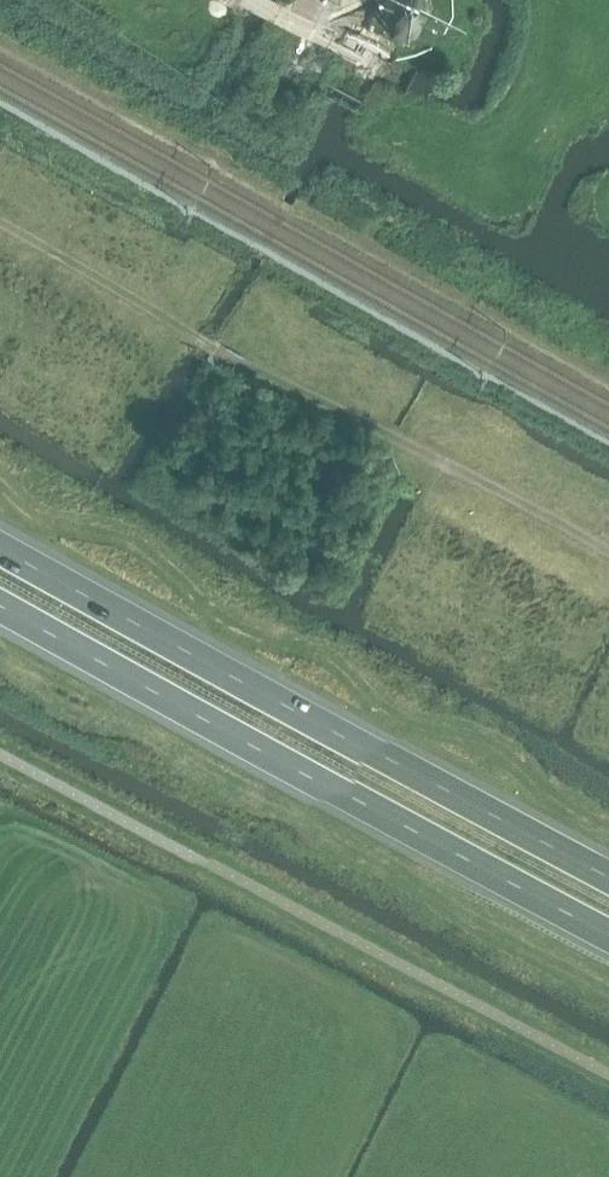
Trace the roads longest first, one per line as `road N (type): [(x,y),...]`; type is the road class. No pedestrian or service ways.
road 1 (trunk): [(0,602),(608,937)]
road 2 (trunk): [(608,879),(0,547)]
road 3 (track): [(608,550),(418,446),(242,364),(0,223)]

